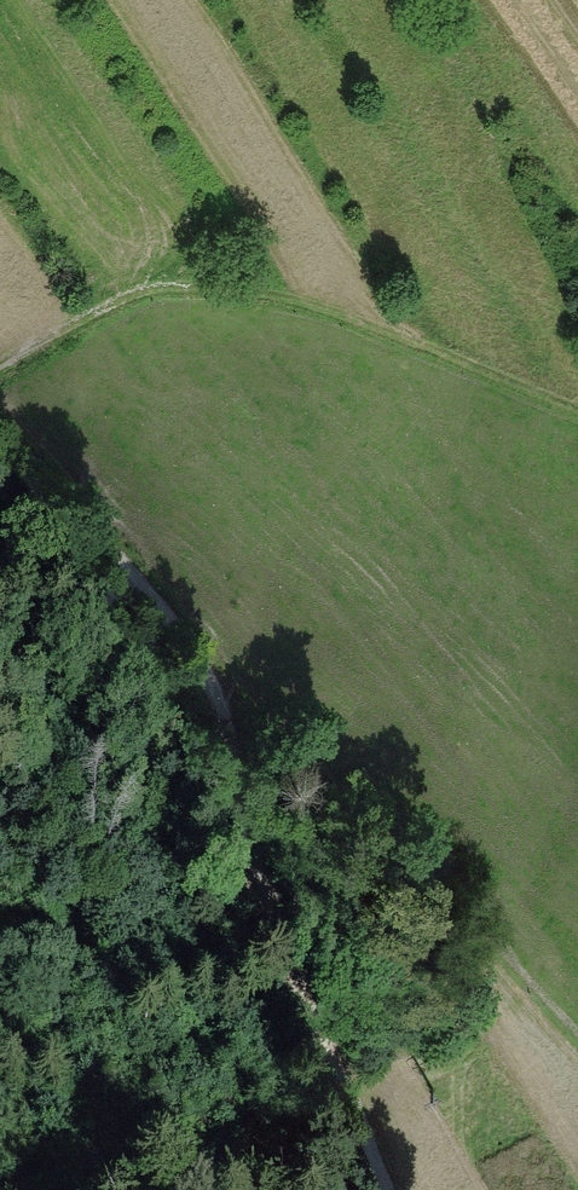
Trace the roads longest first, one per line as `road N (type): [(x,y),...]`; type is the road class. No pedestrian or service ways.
road 1 (track): [(385,1189),(256,883),(209,683),(128,570),(0,430)]
road 2 (track): [(256,883),(169,986),(0,1057)]

